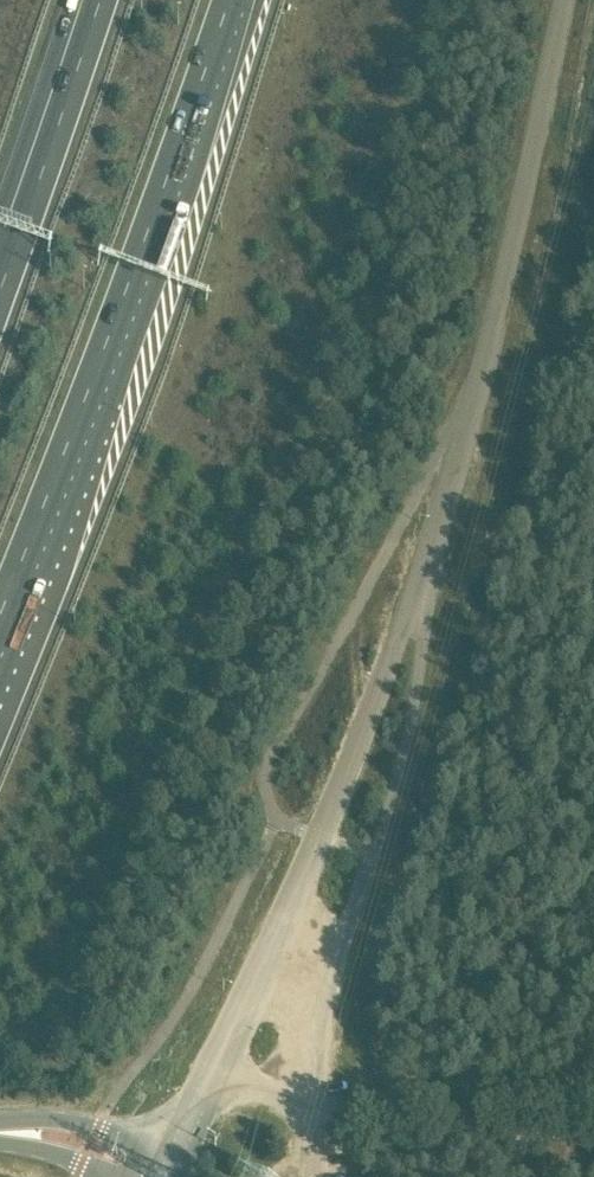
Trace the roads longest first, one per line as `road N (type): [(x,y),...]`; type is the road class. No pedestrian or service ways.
road 1 (unclassified): [(253,988),(435,541),(495,326),(564,0)]
road 2 (motorway): [(0,608),(164,190),(227,0)]
road 3 (motorway): [(99,0),(0,288)]
road 4 (track): [(315,1110),(593,1102)]
road 5 (unclassified): [(171,1163),(253,988)]
road 6 (primary): [(171,1163),(73,1124),(0,1123)]

